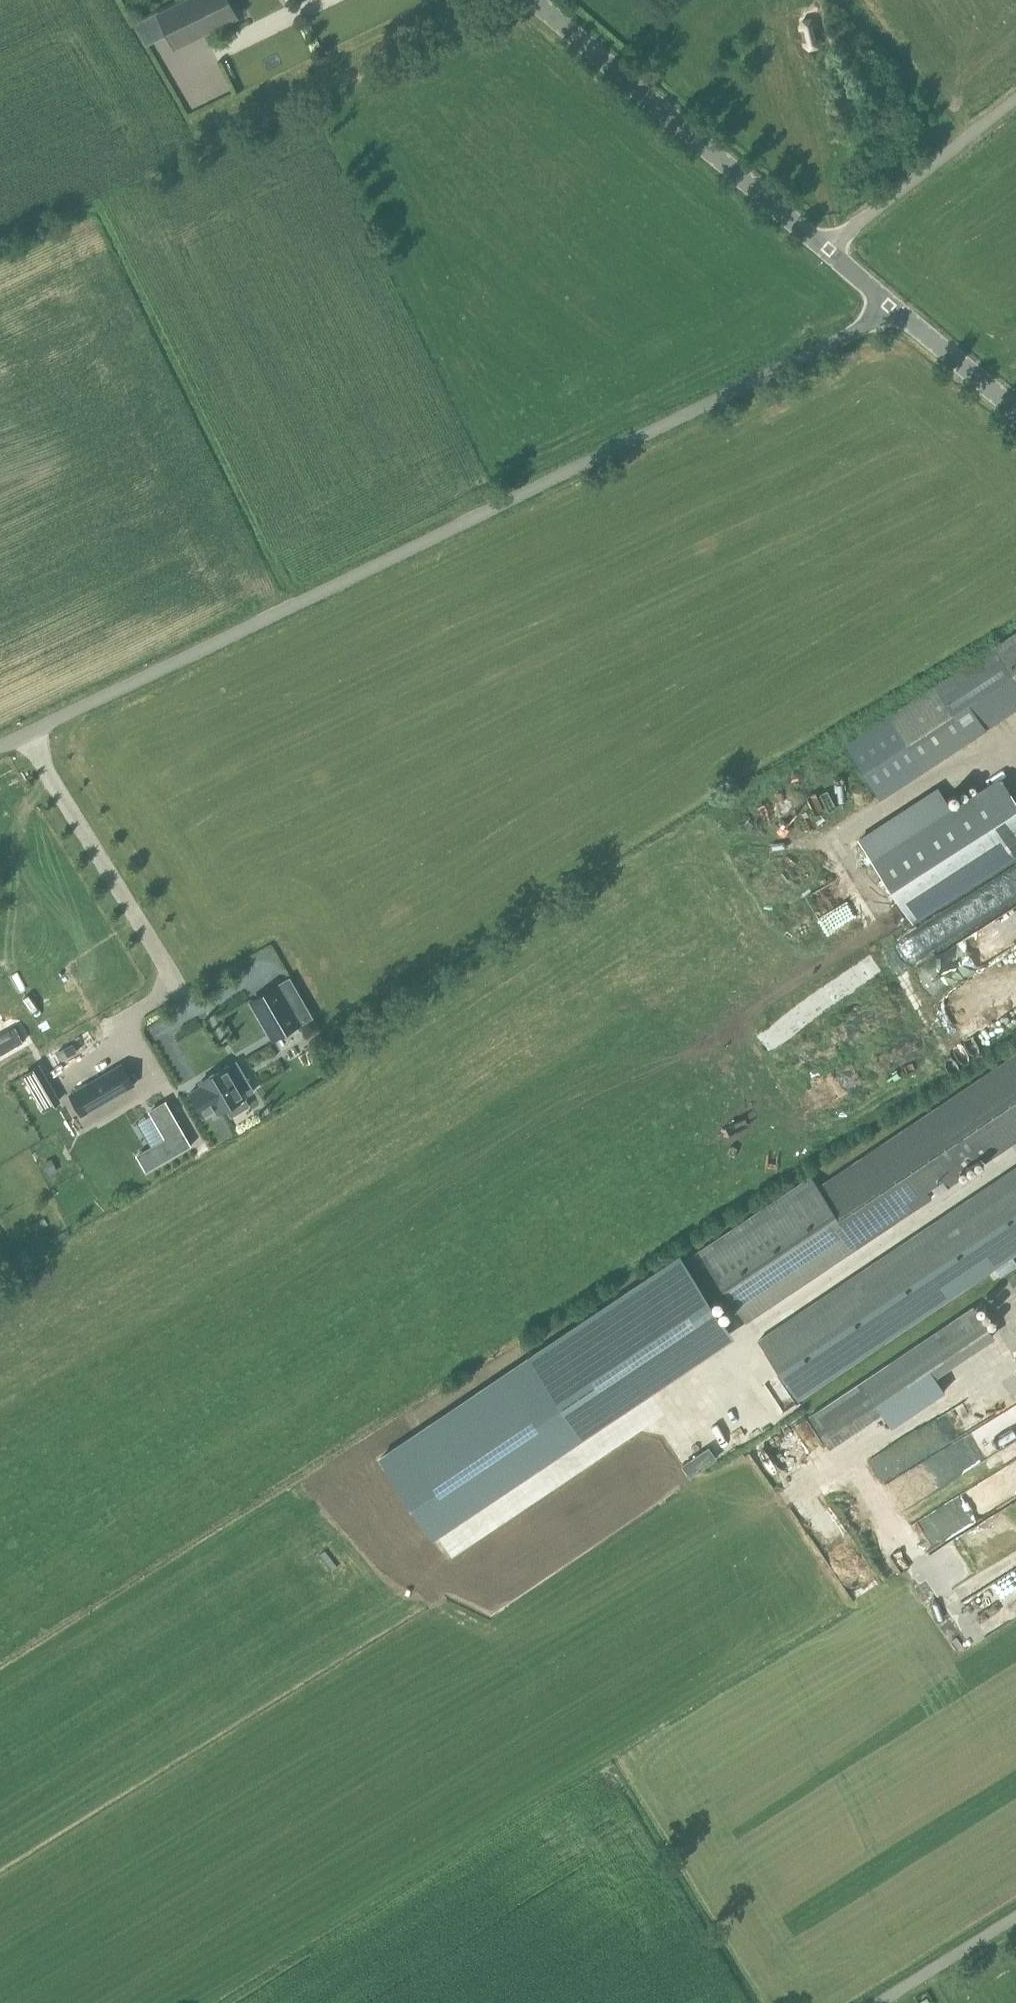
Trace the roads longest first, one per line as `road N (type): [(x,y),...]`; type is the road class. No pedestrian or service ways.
road 1 (unclassified): [(0,748),(893,311)]
road 2 (unclassified): [(827,251),(537,0)]
road 3 (unclassified): [(827,251),(1015,99)]
road 4 (unclassified): [(1015,414),(893,311)]
road 5 (unclassified): [(884,2002),(1015,1920)]

